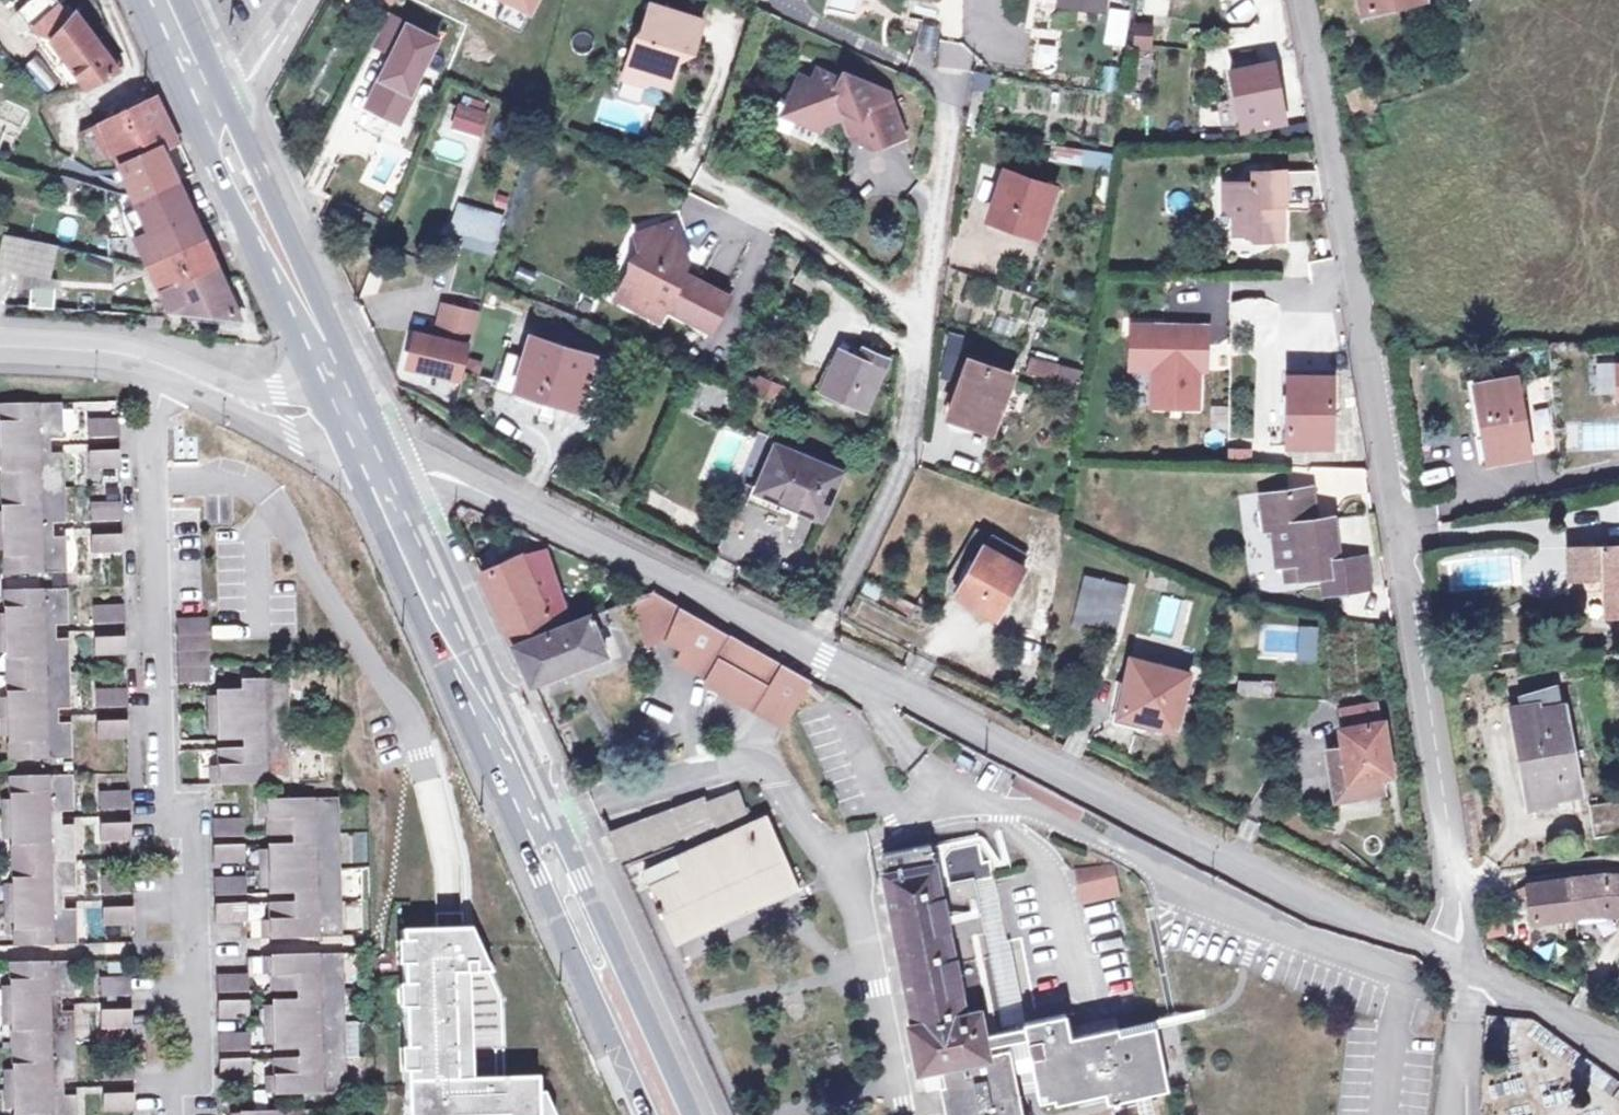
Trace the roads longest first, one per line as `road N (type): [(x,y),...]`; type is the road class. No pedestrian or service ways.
road 1 (unclassified): [(1452,957),(1457,907),(1300,0)]
road 2 (residential): [(150,361),(164,793),(191,840),(201,1055),(176,1095),(176,1114)]
road 3 (secondary): [(690,1114),(403,481)]
road 4 (secondary): [(365,499),(646,1114)]
road 5 (residential): [(858,673),(1452,957)]
road 6 (residential): [(403,481),(447,475),(817,653)]
road 7 (residential): [(817,653),(898,456),(915,315)]
road 8 (secondary): [(361,391),(229,95)]
road 9 (secondary): [(194,111),(323,407)]
road 10 (residential): [(915,315),(951,85),(926,71)]
road 11 (residential): [(915,315),(710,170)]
road 12 (residential): [(150,361),(283,416),(323,407)]
road 13 (residential): [(1473,967),(1618,1050)]
road 14 (track): [(1618,863),(1452,877)]
road 15 (residential): [(0,345),(150,361)]
road 16 (unclassified): [(1473,967),(1451,1114)]
road 17 (secondary): [(141,0),(194,111)]
road 18 (residential): [(229,95),(245,87),(301,0)]

